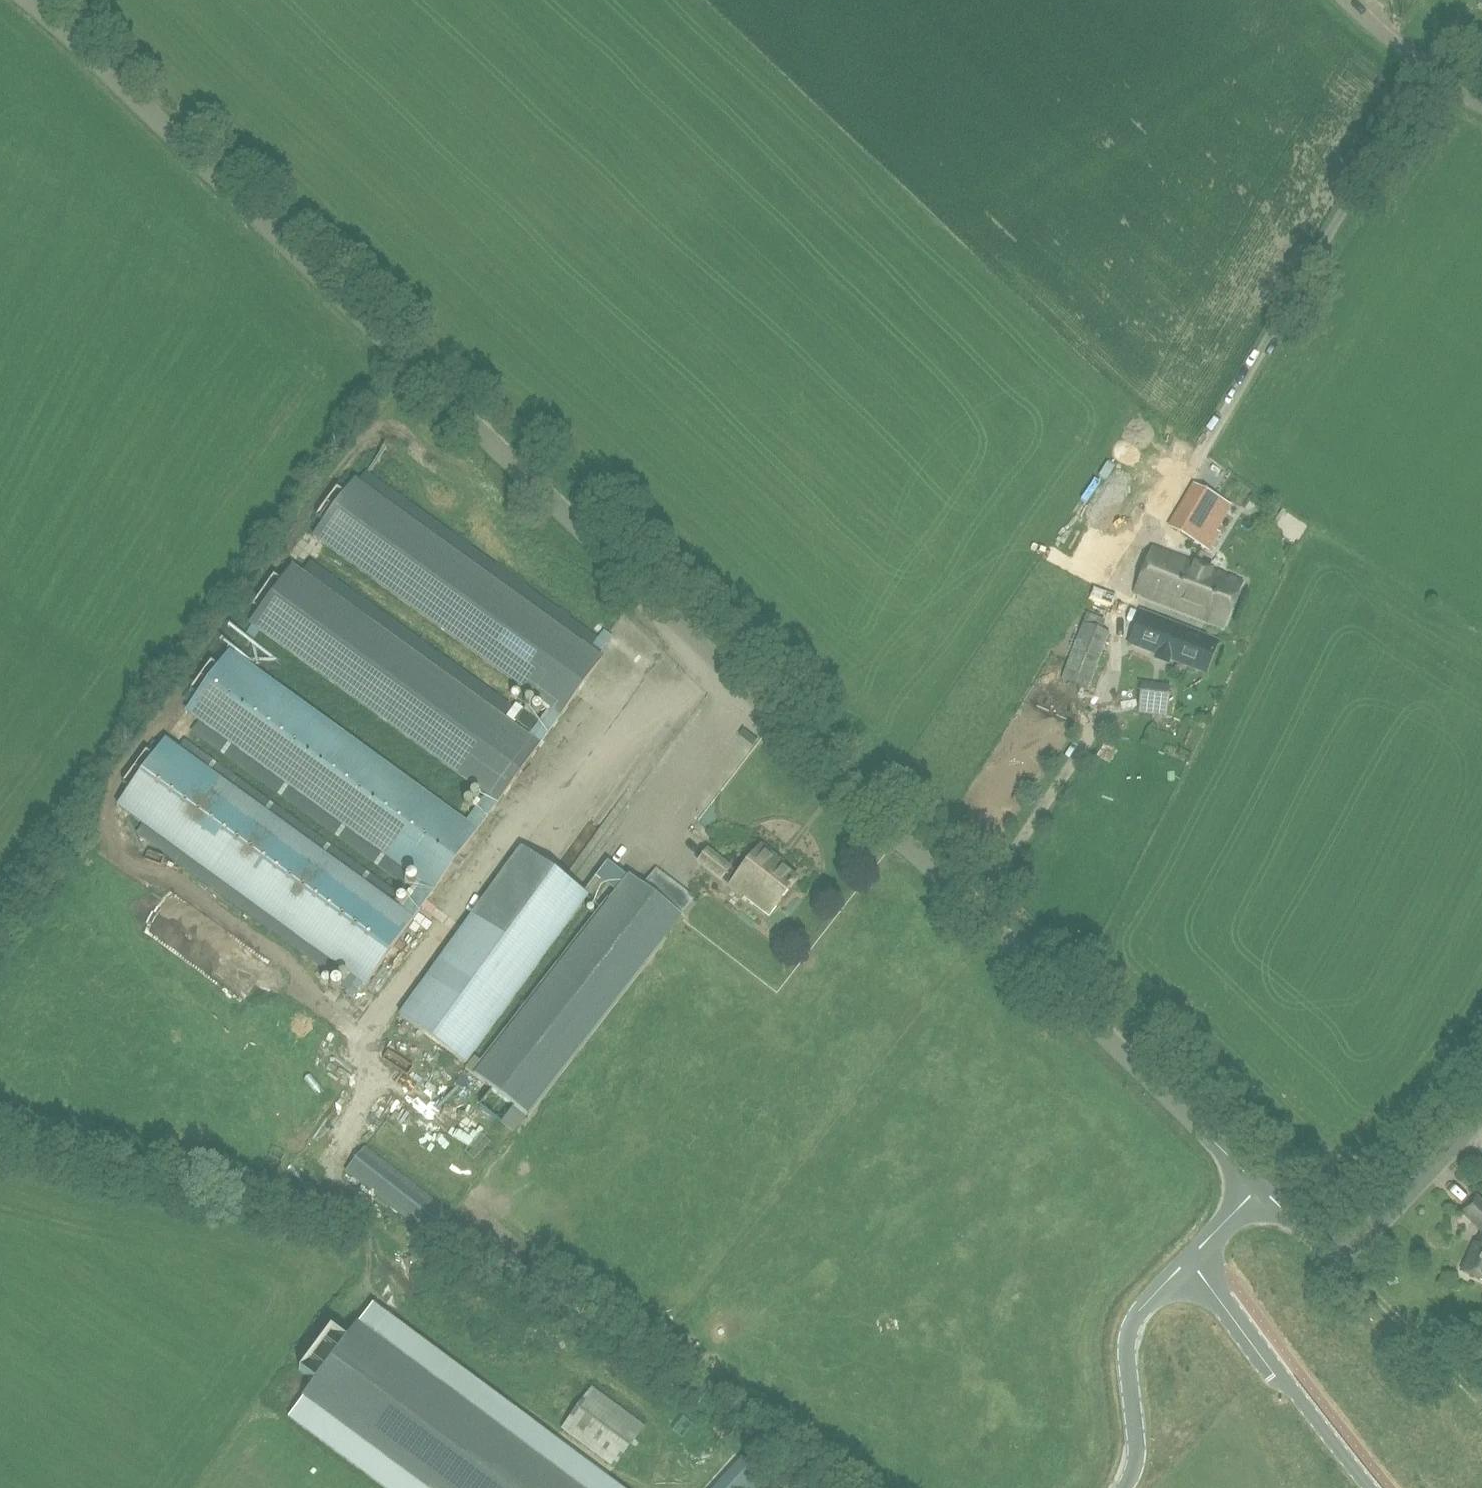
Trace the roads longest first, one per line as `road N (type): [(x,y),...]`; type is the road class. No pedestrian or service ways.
road 1 (unclassified): [(1261,1190),(7,0)]
road 2 (unclassified): [(1192,1259),(1372,1487)]
road 3 (unclassified): [(1123,1487),(1137,1447),(1129,1326),(1192,1259)]
road 4 (unclassified): [(1481,135),(1364,46),(1321,0)]
road 5 (unclassified): [(1339,1262),(1481,1111)]
road 6 (unclassified): [(1481,1405),(1339,1262)]

